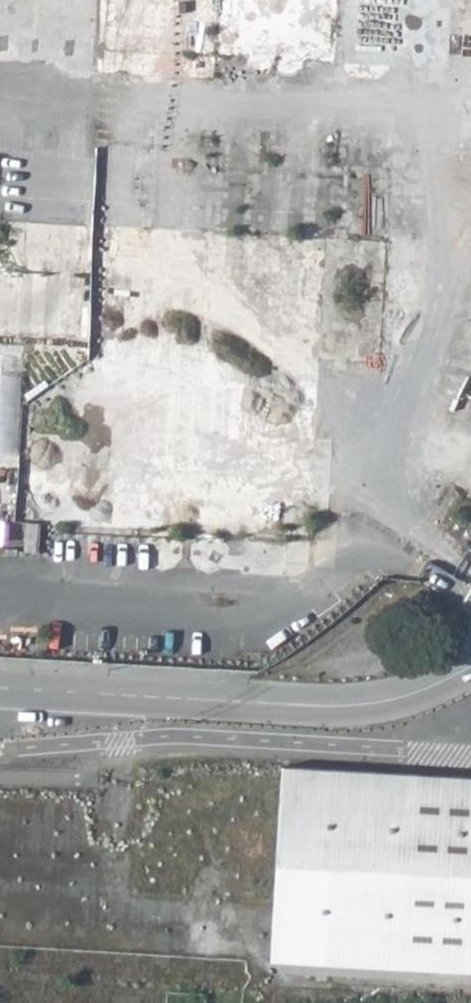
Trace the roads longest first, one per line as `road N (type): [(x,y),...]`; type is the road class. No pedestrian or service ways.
road 1 (secondary): [(0,690),(339,708),(407,697),(470,668)]

